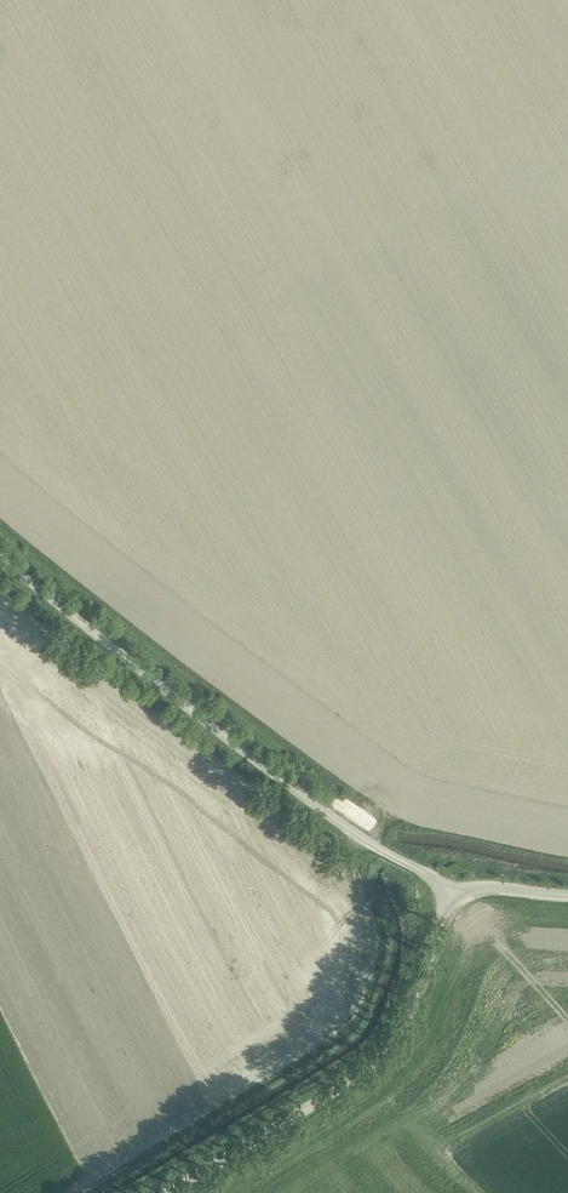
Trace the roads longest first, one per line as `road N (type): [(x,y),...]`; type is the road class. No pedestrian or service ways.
road 1 (unclassified): [(454,897),(332,818),(0,558)]
road 2 (unclassified): [(166,1192),(369,1065),(402,1021),(454,897)]

